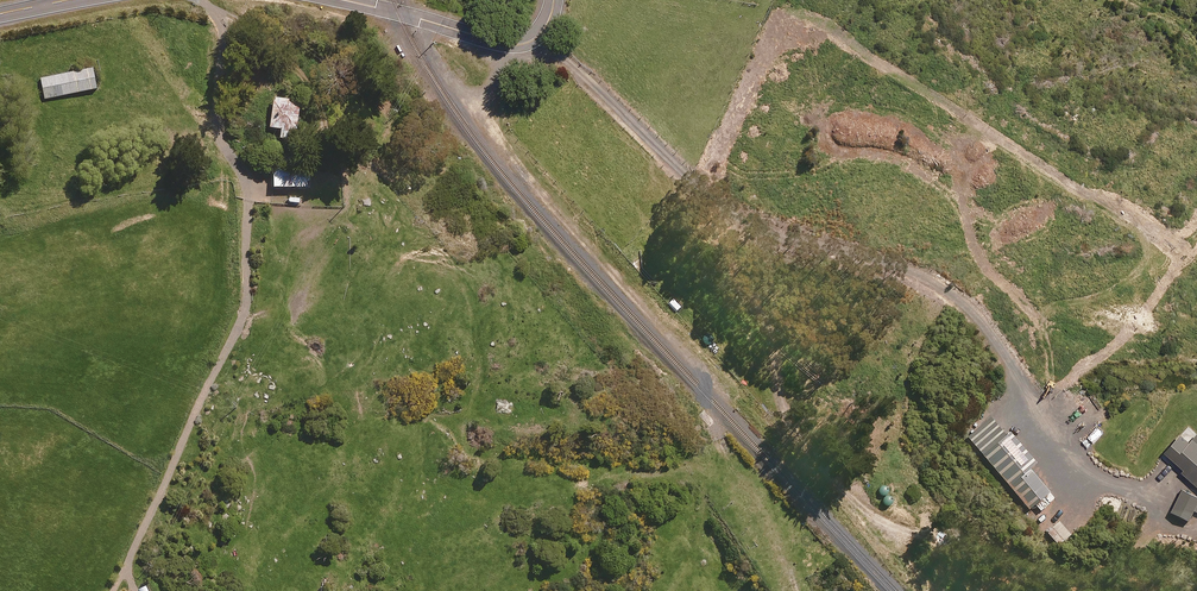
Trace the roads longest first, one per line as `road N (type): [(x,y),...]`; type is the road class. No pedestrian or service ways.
road 1 (track): [(500,43),(486,103),(493,134),(720,387)]
road 2 (secondary): [(554,0),(544,28),(521,44),(341,0)]
road 3 (track): [(722,447),(798,590)]

